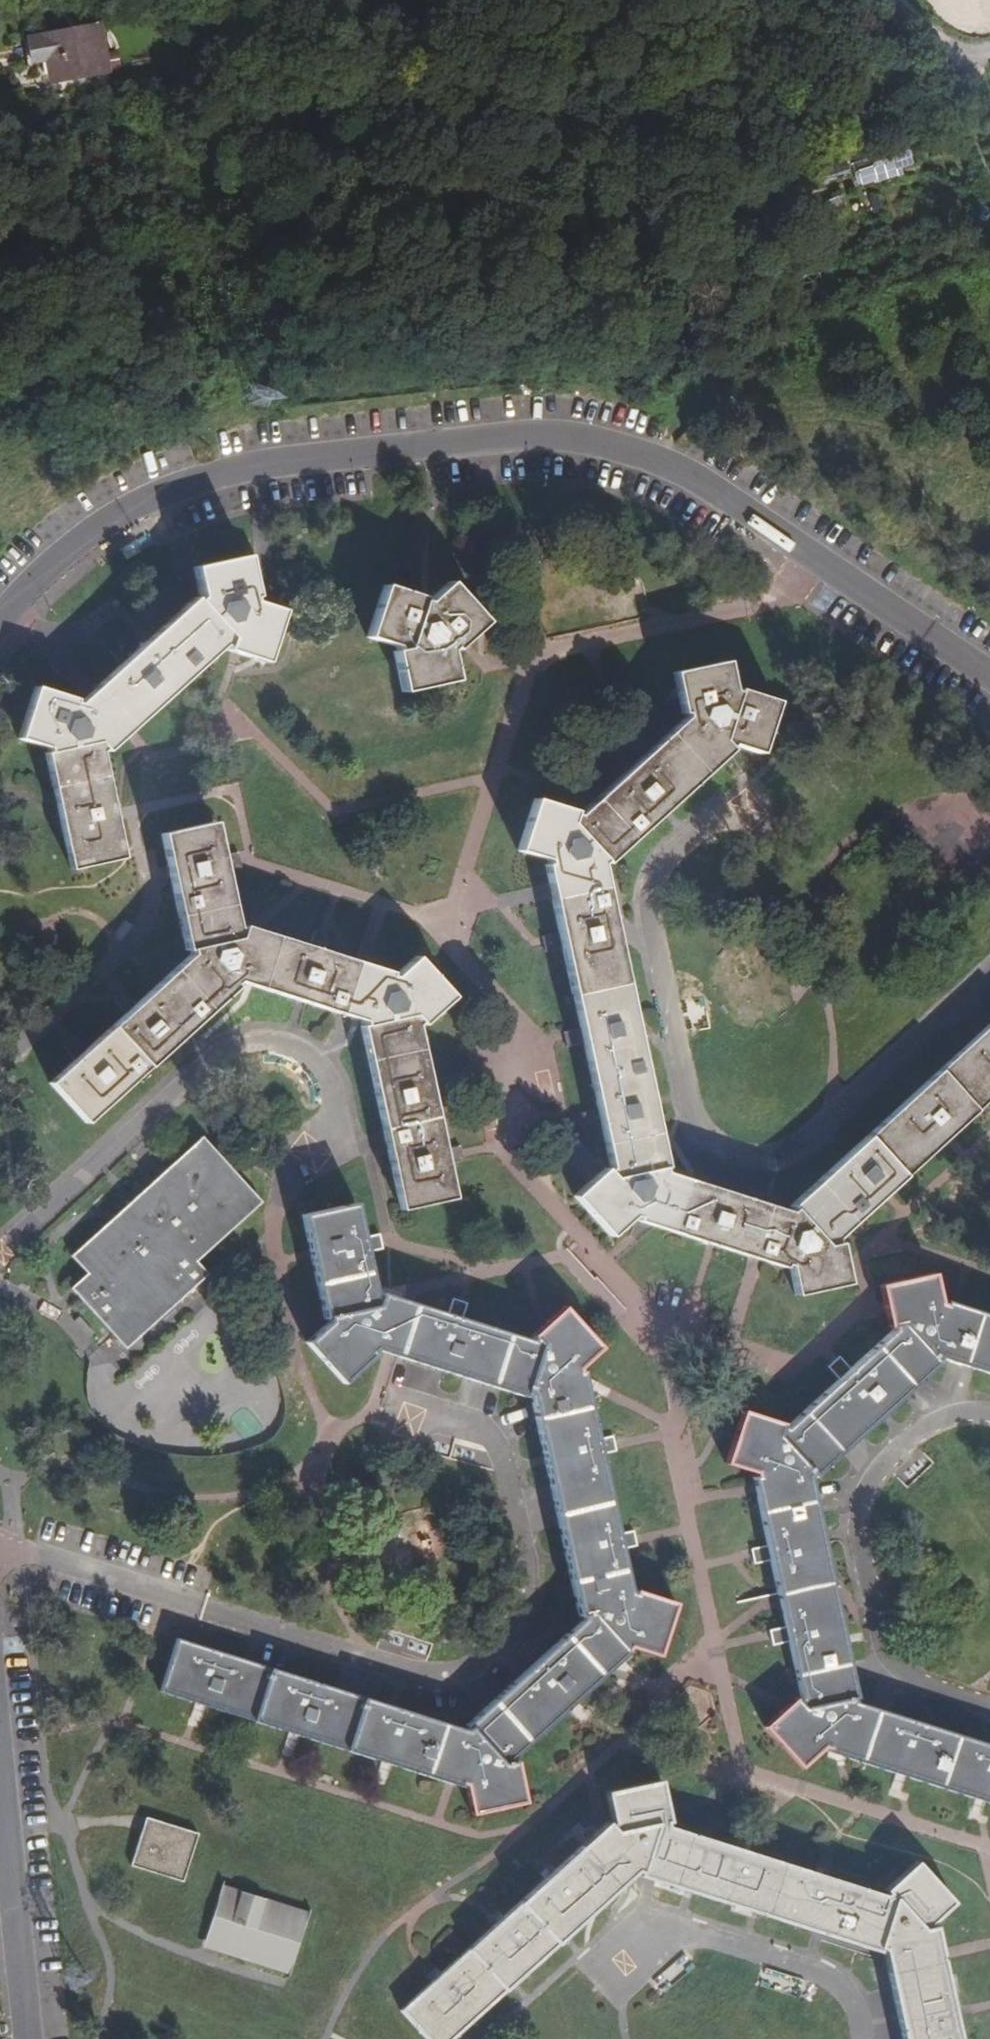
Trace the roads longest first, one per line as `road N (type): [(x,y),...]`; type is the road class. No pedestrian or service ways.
road 1 (residential): [(0,625),(72,548),(129,510),(208,480),(275,465),(539,435),(643,455),(717,492),(989,673)]
road 2 (residential): [(29,2038),(0,1743)]

